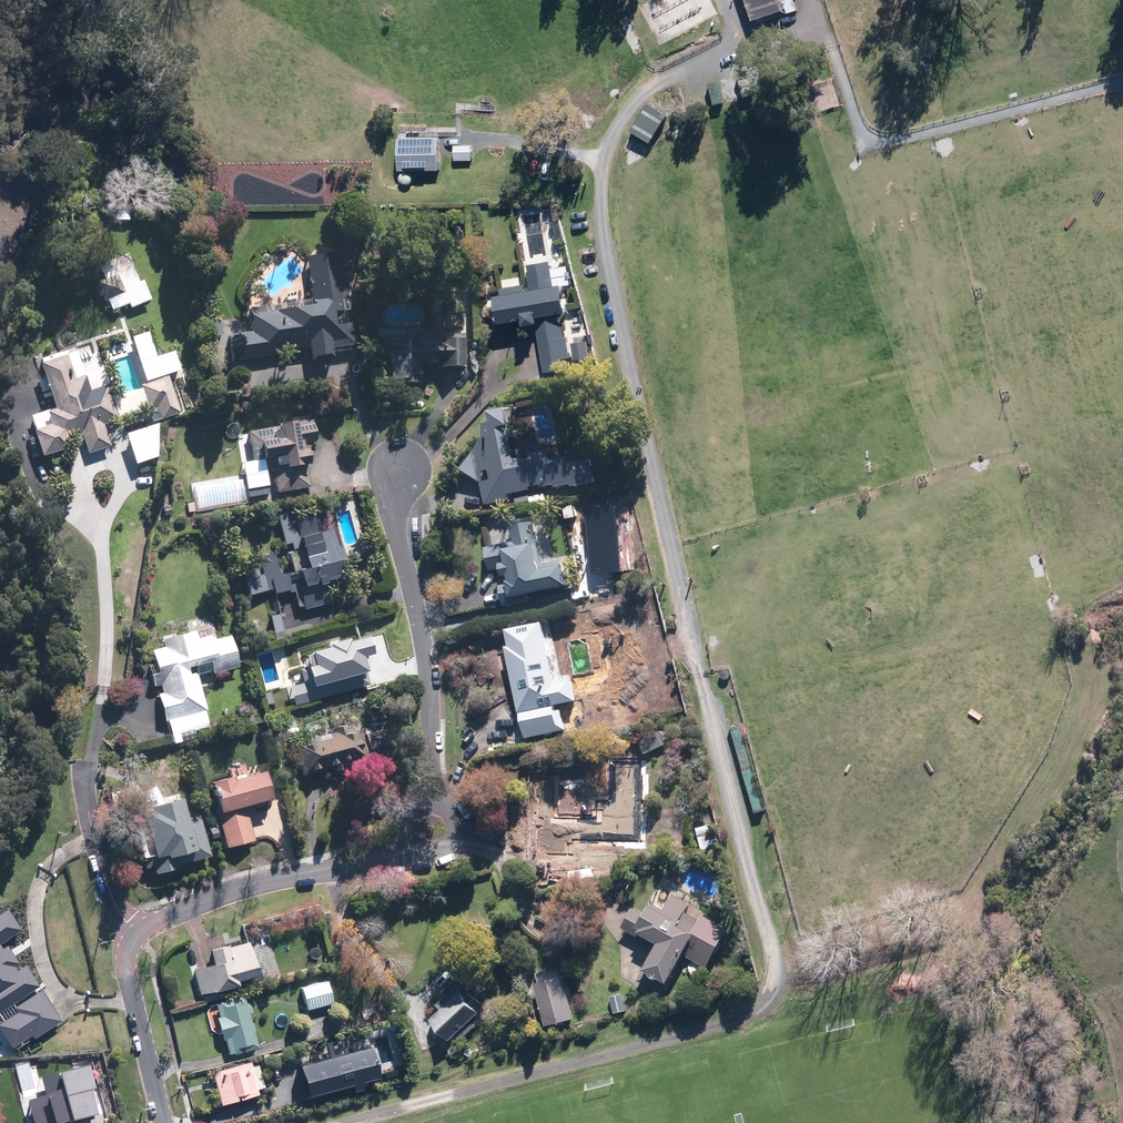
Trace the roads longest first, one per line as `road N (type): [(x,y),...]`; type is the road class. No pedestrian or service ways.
road 1 (residential): [(404,467),(393,513),(429,681),(429,803)]
road 2 (residential): [(385,860),(240,888),(130,931)]
road 3 (residential): [(99,683),(87,797),(104,874),(130,931)]
road 4 (residential): [(130,931),(126,965),(171,1122)]
road 5 (residential): [(385,860),(453,846),(459,823),(429,803)]

